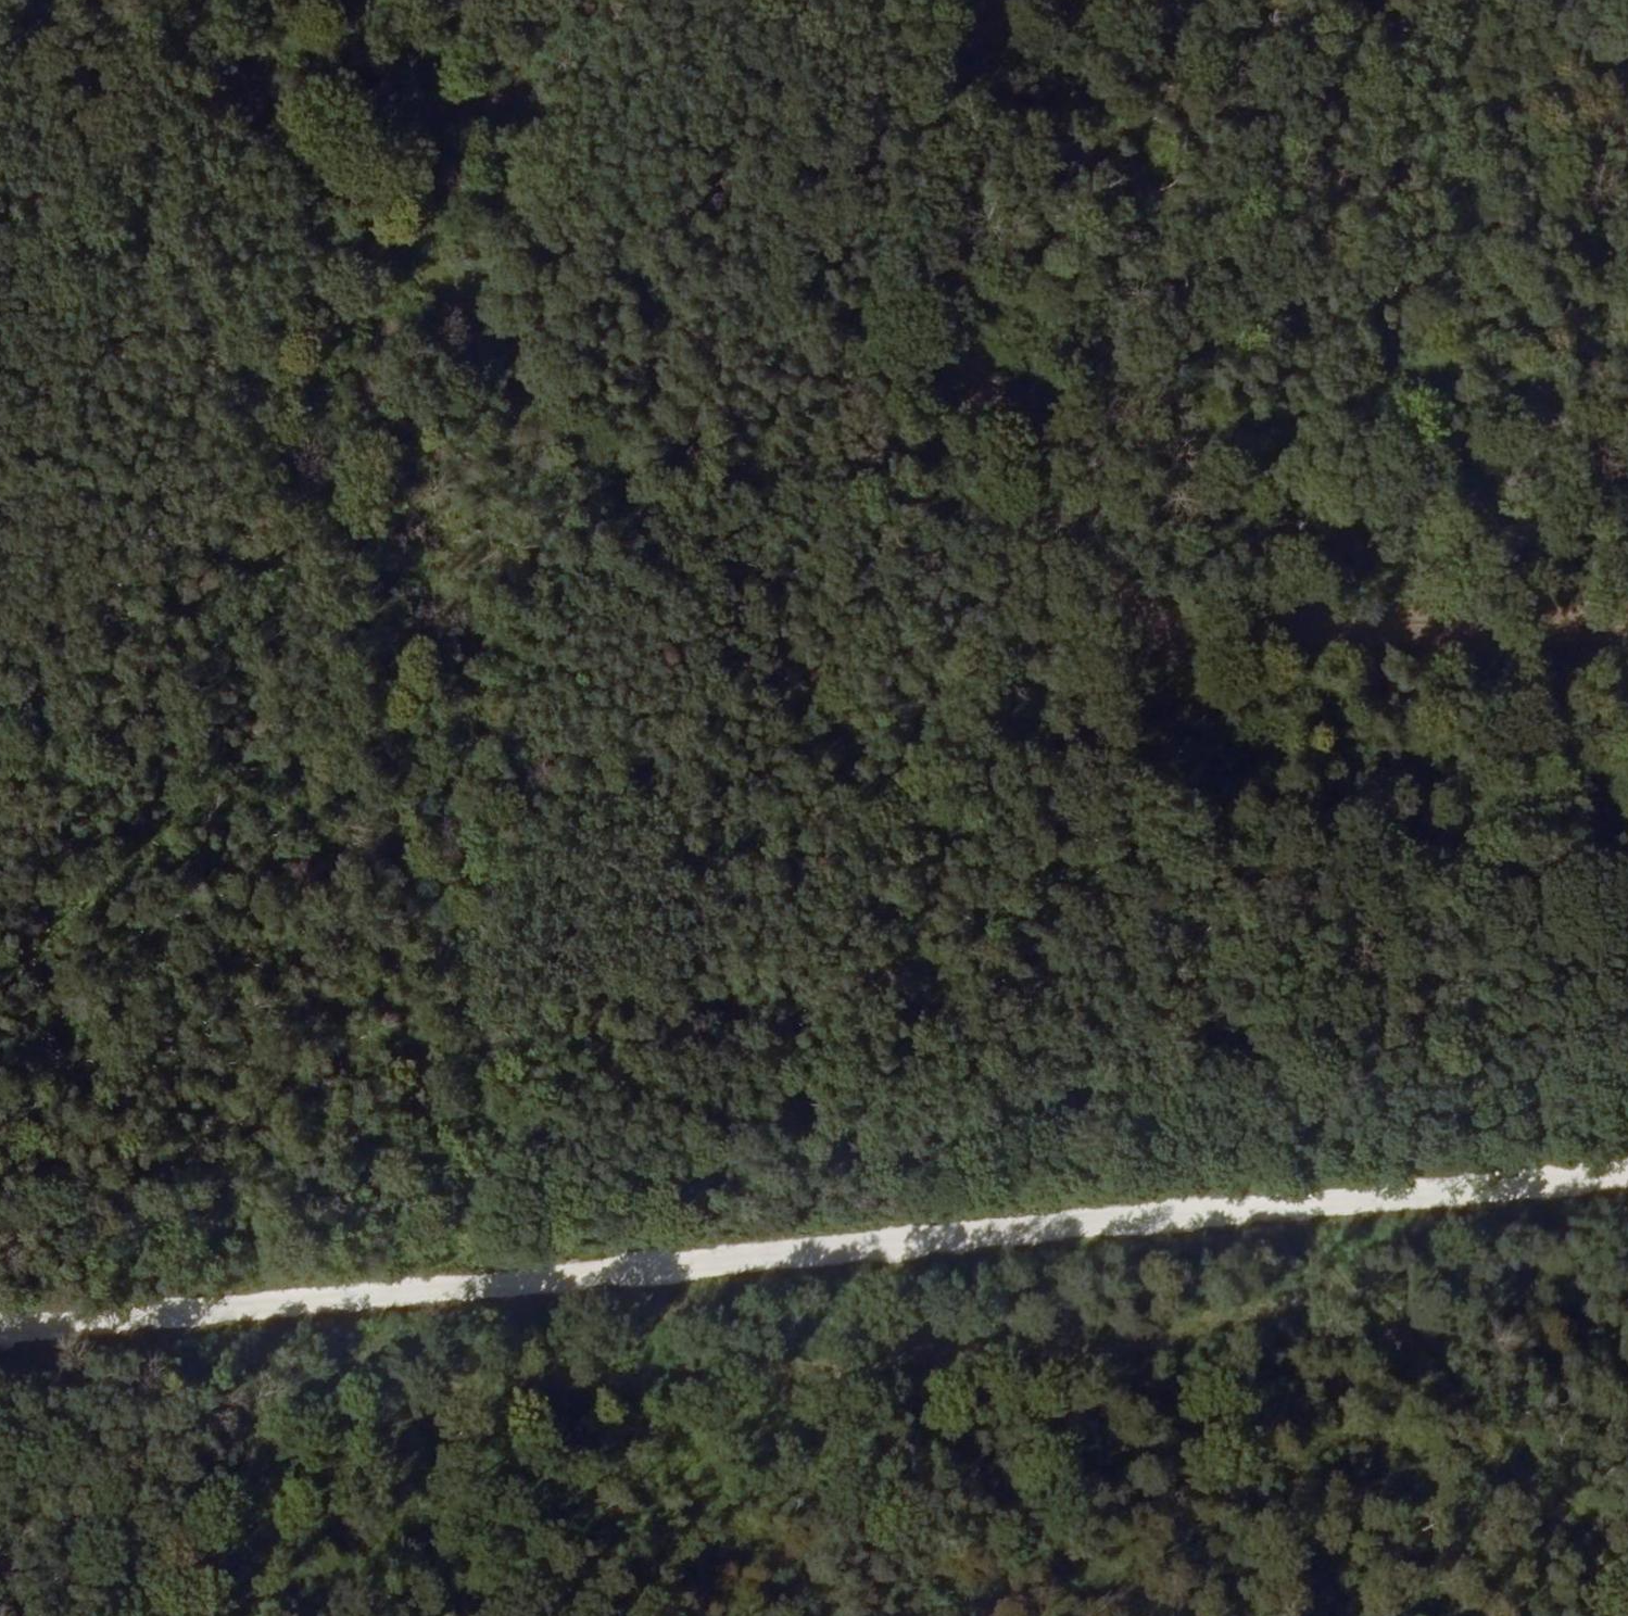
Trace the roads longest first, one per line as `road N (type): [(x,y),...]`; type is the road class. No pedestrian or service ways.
road 1 (track): [(0,1332),(1627,1178)]
road 2 (track): [(1627,1580),(1313,1251),(1283,1207)]

